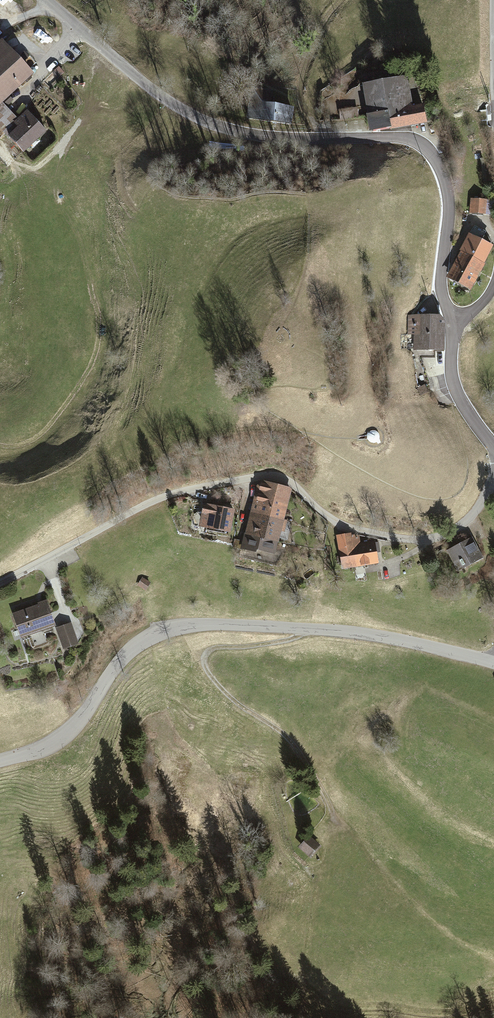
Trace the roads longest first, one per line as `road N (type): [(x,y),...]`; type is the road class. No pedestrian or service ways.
road 1 (unclassified): [(451,319),(441,286),(448,199),(432,156),(416,143),(387,135),(285,138),(206,124),(164,102),(47,0)]
road 2 (residential): [(0,582),(159,500),(216,485),(279,479),(327,522),(425,542),(475,513),(493,476)]
road 3 (tertiary): [(0,761),(66,734),(128,652),(178,627),(353,632),(493,663)]
road 4 (track): [(305,629),(276,644),(217,647),(203,659),(215,683),(287,740),(347,824)]
road 5 (track): [(342,0),(318,33),(300,83),(304,112),(328,138)]
road 6 (unclassified): [(493,448),(452,376),(451,319)]

